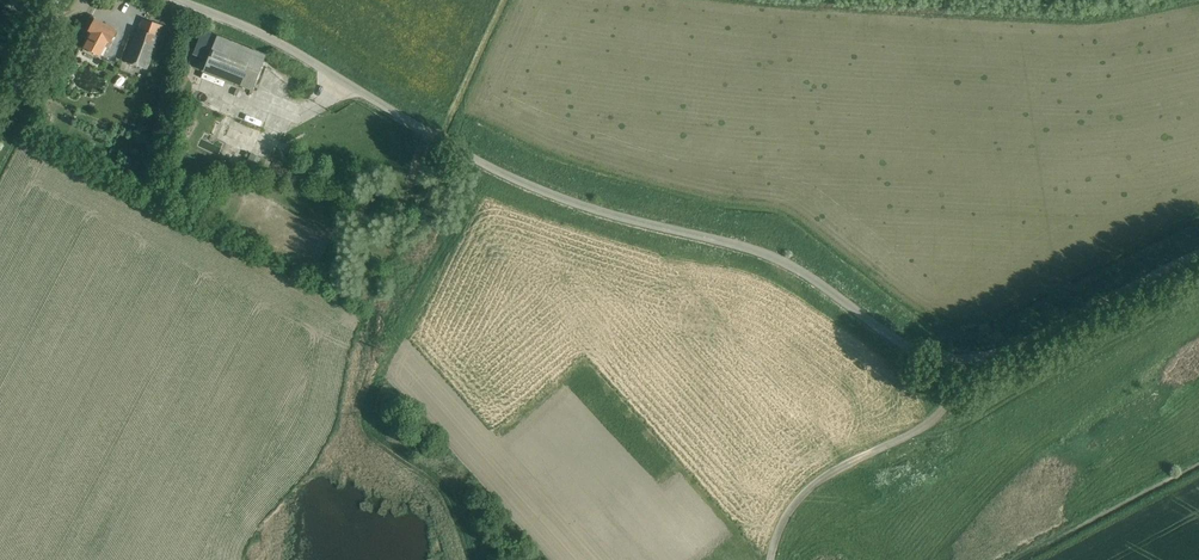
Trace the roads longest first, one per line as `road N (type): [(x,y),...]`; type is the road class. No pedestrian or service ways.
road 1 (unclassified): [(1198,253),(1009,349),(940,357),(888,335),(779,260),(545,193),(268,36),(176,0)]
road 2 (track): [(771,559),(795,502),(835,470),(936,417),(952,401),(964,360)]
road 3 (unclassified): [(0,114),(58,0)]

